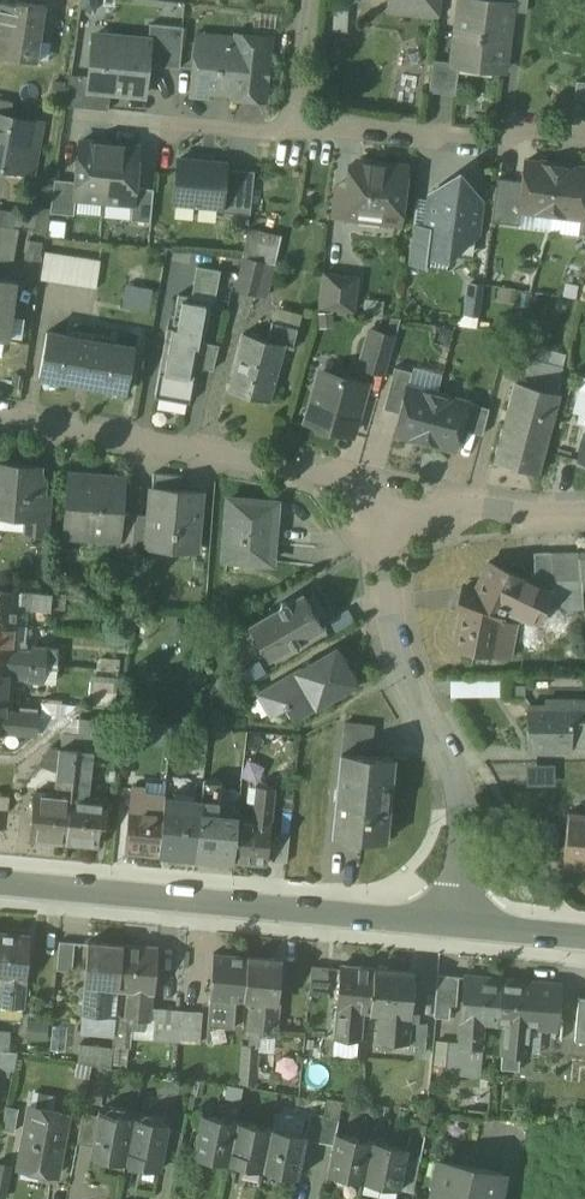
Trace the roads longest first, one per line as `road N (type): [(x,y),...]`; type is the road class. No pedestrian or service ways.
road 1 (residential): [(456,919),(0,886)]
road 2 (residential): [(456,919),(457,770),(433,707),(406,671),(391,606),(395,513)]
road 3 (residential): [(395,513),(316,474),(0,421)]
road 4 (residential): [(584,135),(530,127),(476,141),(299,125)]
road 5 (residential): [(80,117),(270,133),(299,125)]
road 6 (residential): [(584,513),(395,513)]
road 7 (residential): [(584,933),(456,919)]
road 8 (residential): [(299,125),(309,0)]

